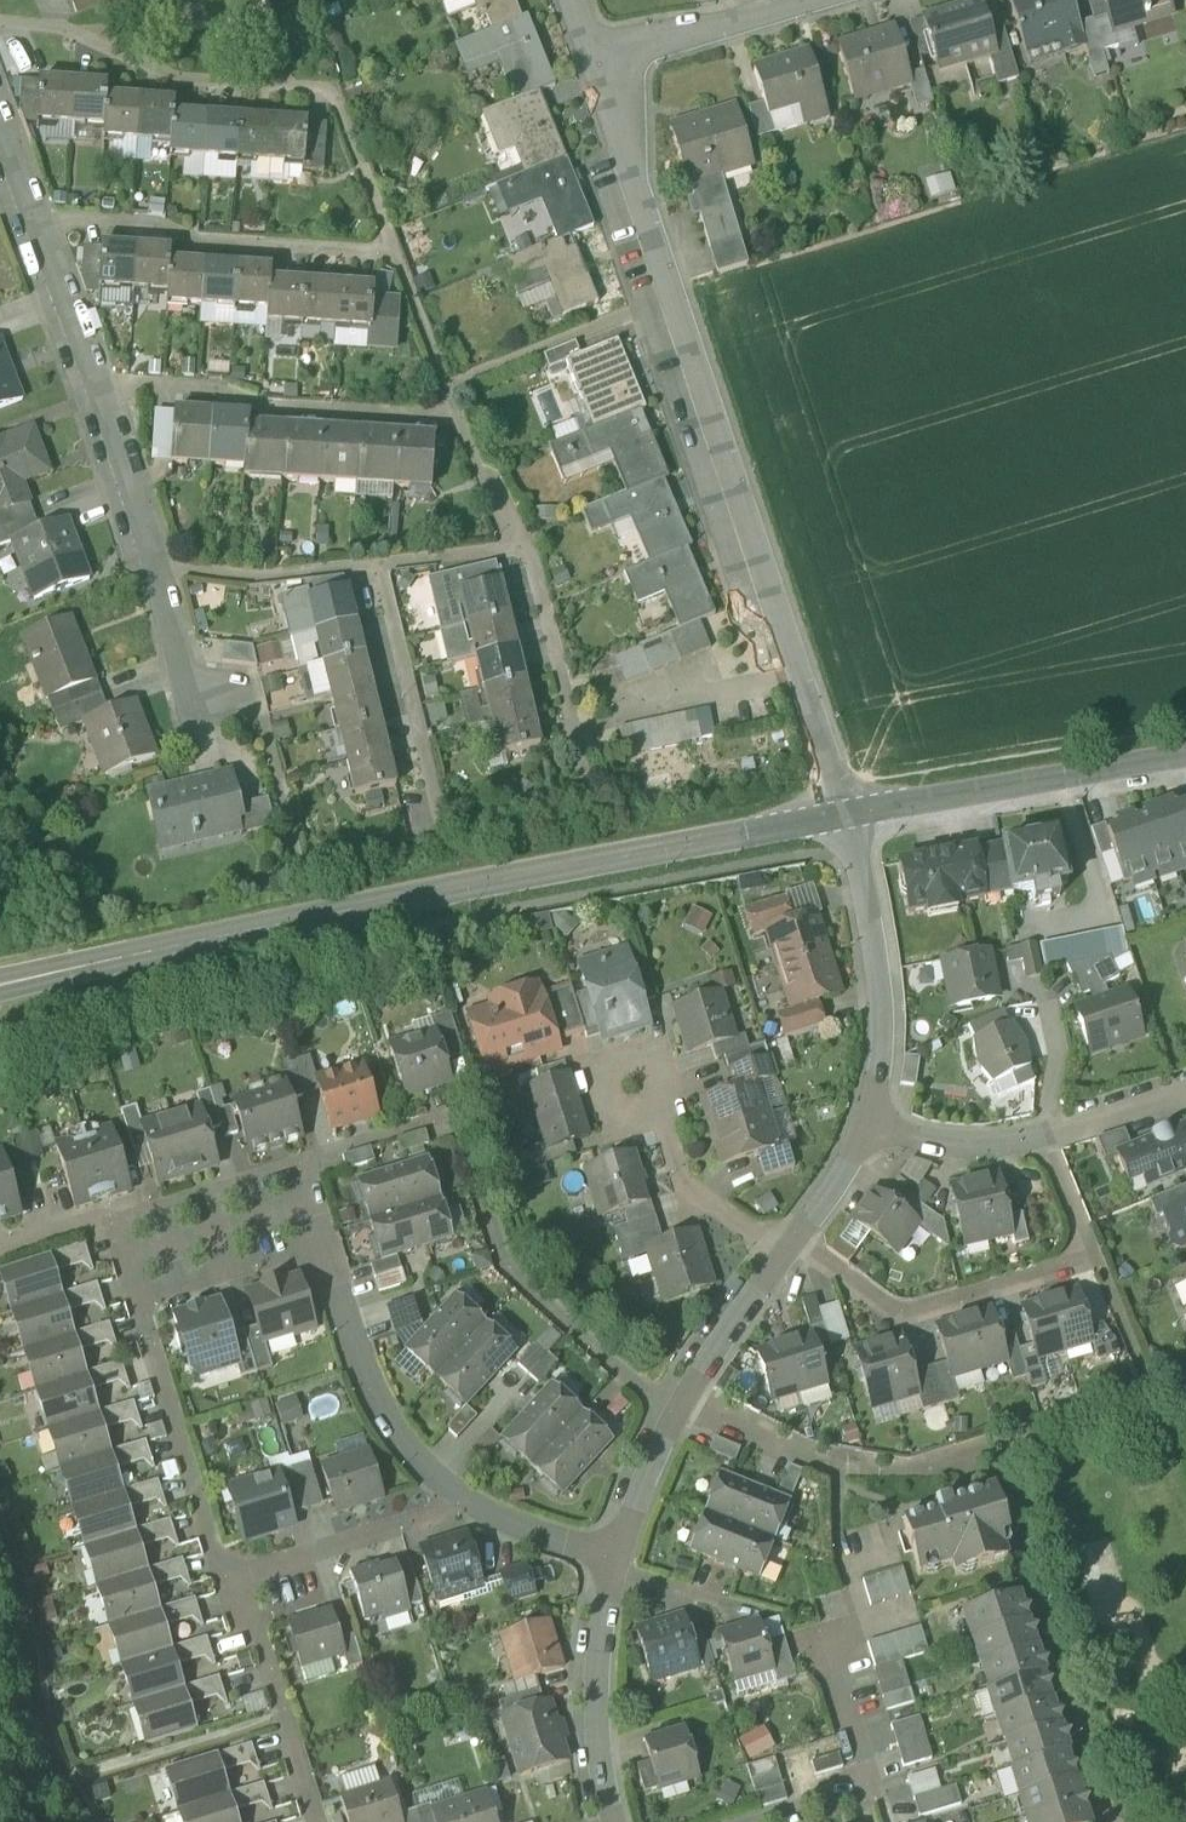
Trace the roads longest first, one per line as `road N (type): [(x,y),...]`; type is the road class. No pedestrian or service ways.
road 1 (tertiary): [(844,818),(0,987)]
road 2 (residential): [(844,818),(594,67)]
road 3 (residential): [(0,138),(200,707)]
road 4 (residential): [(471,1505),(415,1456),(372,1393),(310,1205),(127,1259),(139,1299)]
road 5 (residential): [(617,1557),(675,1417),(792,1248)]
road 6 (tertiary): [(844,818),(1185,758)]
road 7 (residential): [(792,1248),(903,1320),(1093,1259)]
road 8 (residential): [(870,1127),(881,993),(844,818)]
road 9 (residential): [(139,1299),(227,1580)]
road 10 (residential): [(616,1821),(596,1713),(617,1557)]
road 11 (residential): [(766,1821),(872,1792),(825,1642)]
road 12 (residential): [(227,1580),(257,1631),(318,1821)]
road 13 (residential): [(227,1580),(471,1505)]
road 14 (residential): [(645,1066),(683,1187),(753,1233),(792,1248)]
road 15 (residential): [(594,67),(815,0)]
road 16 (residential): [(1044,1137),(946,1148),(870,1127)]
road 17 (residential): [(617,1557),(471,1505)]
road 18 (residential): [(1185,1090),(1044,1137)]
road 19 (residential): [(792,1248),(870,1127)]

